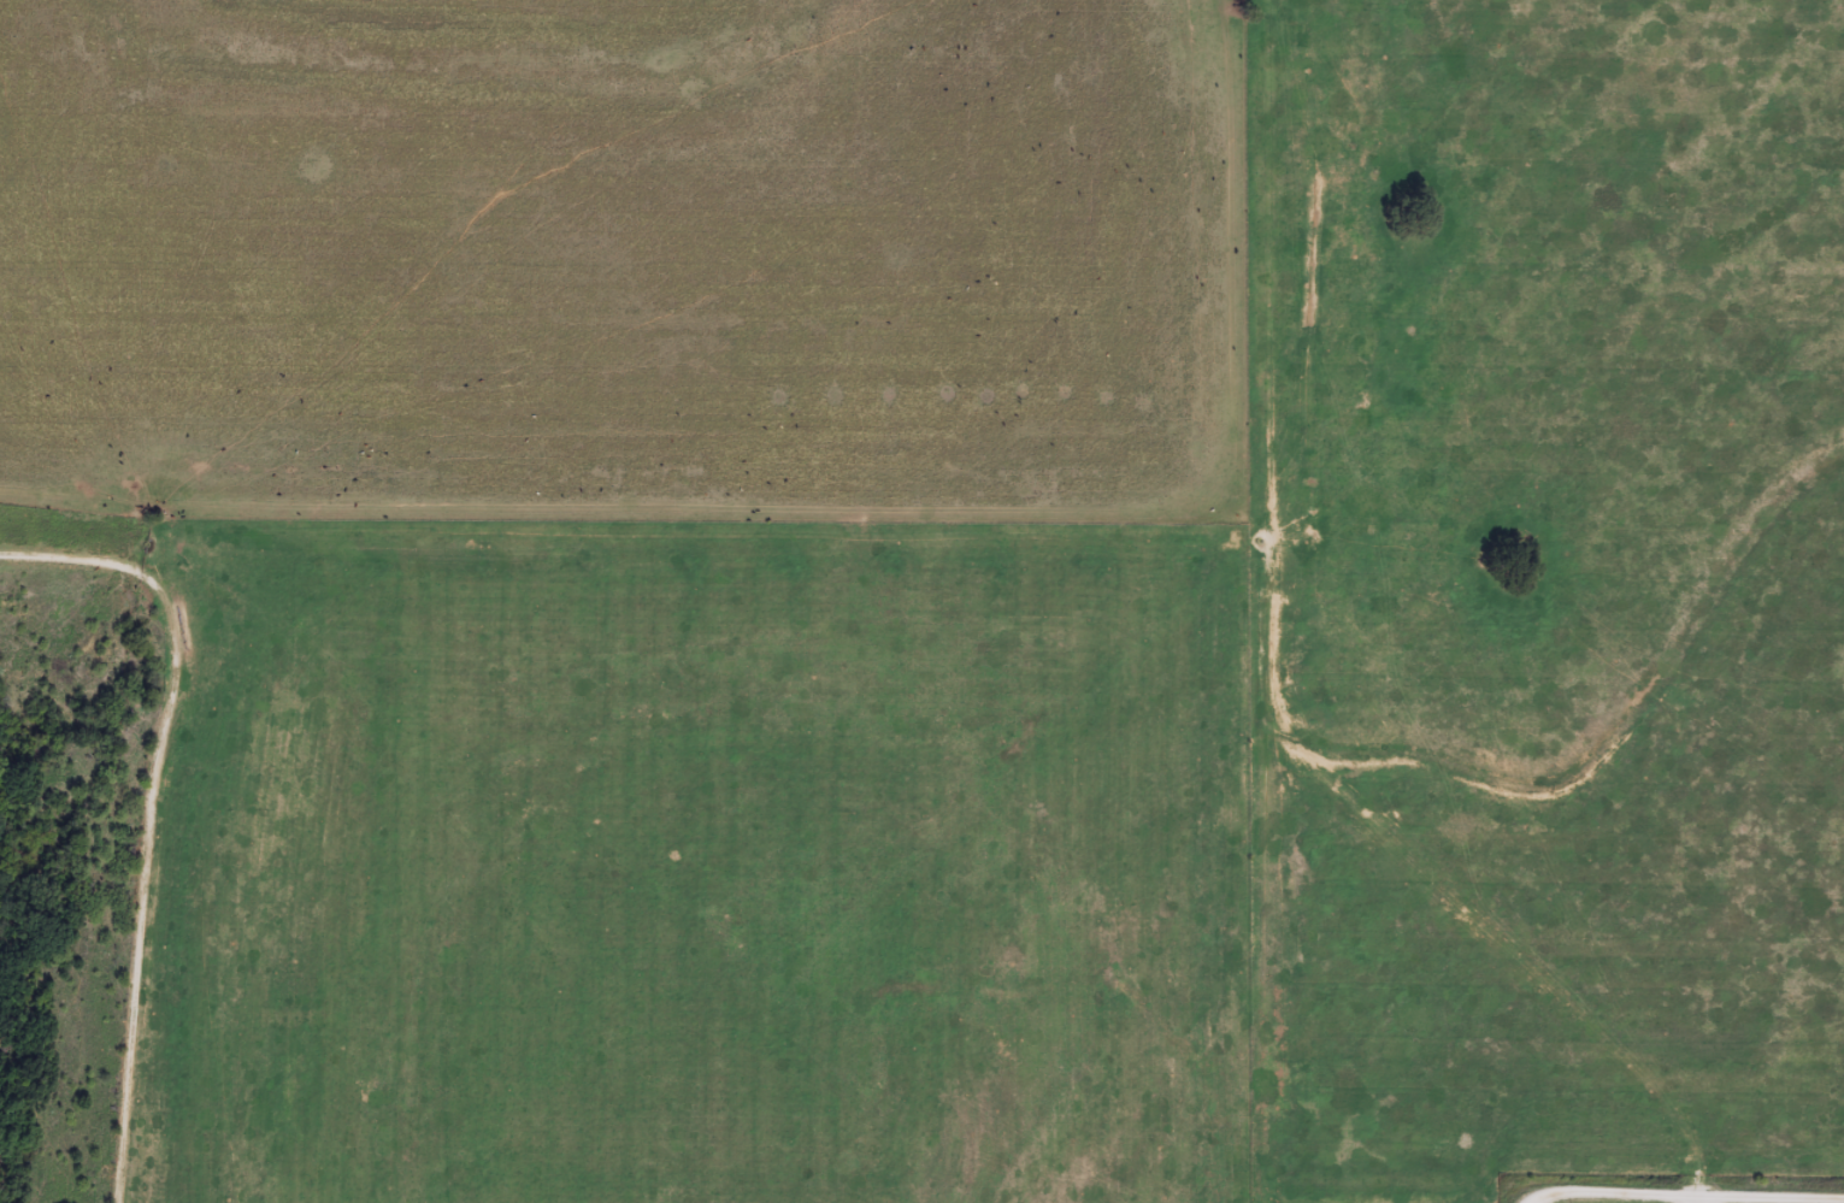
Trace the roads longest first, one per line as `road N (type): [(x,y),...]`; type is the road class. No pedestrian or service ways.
road 1 (residential): [(88,1202),(86,1039),(189,812),(189,744),(141,701),(0,705)]
road 2 (residential): [(1843,1196),(1630,1196),(1618,1202)]

